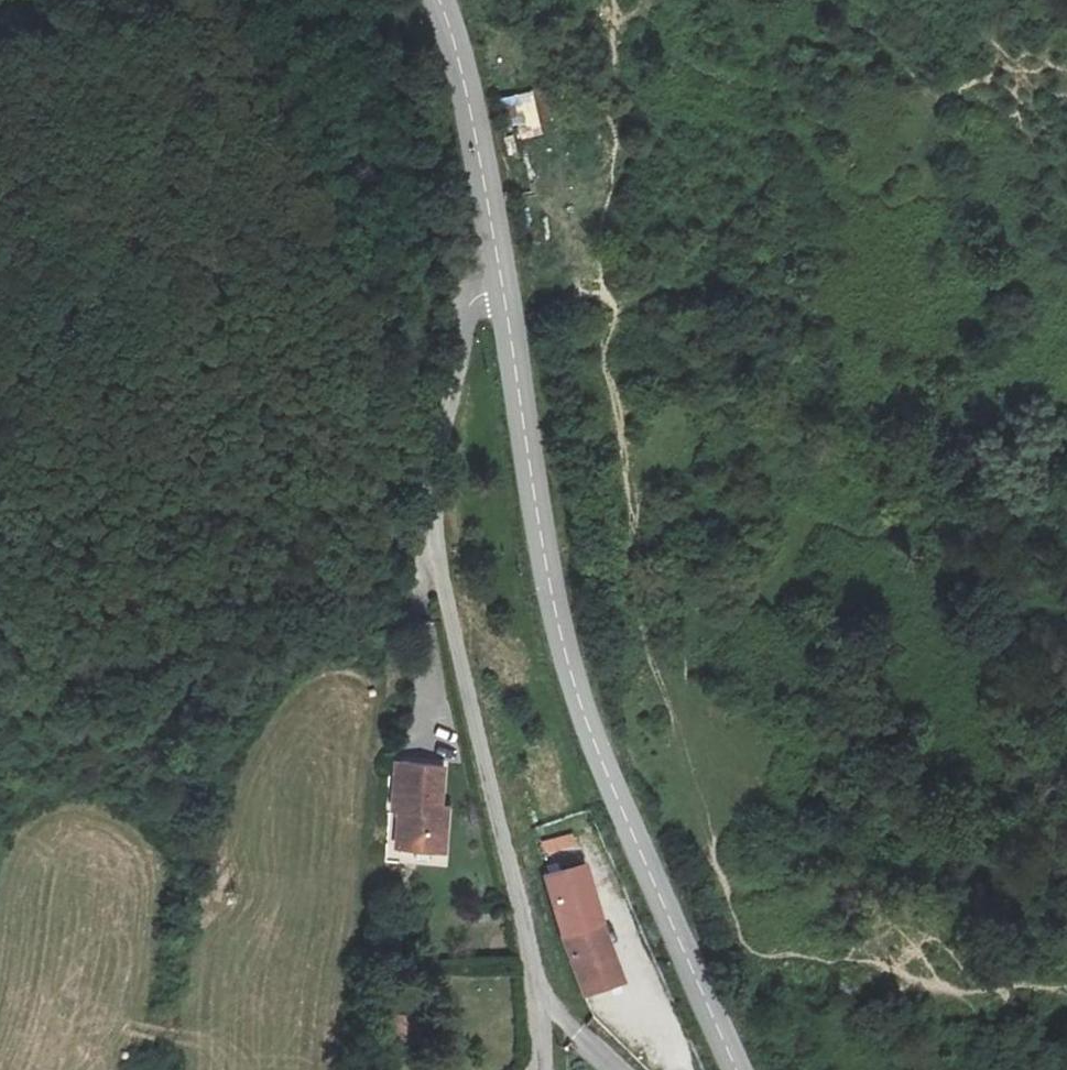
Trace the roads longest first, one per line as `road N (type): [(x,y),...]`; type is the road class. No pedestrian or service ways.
road 1 (tertiary): [(736,1069),(577,691),(541,535),(503,288)]
road 2 (unclassified): [(544,1069),(538,988),(432,500),(466,309),(503,288)]
road 3 (tertiary): [(503,288),(462,73),(439,0)]

